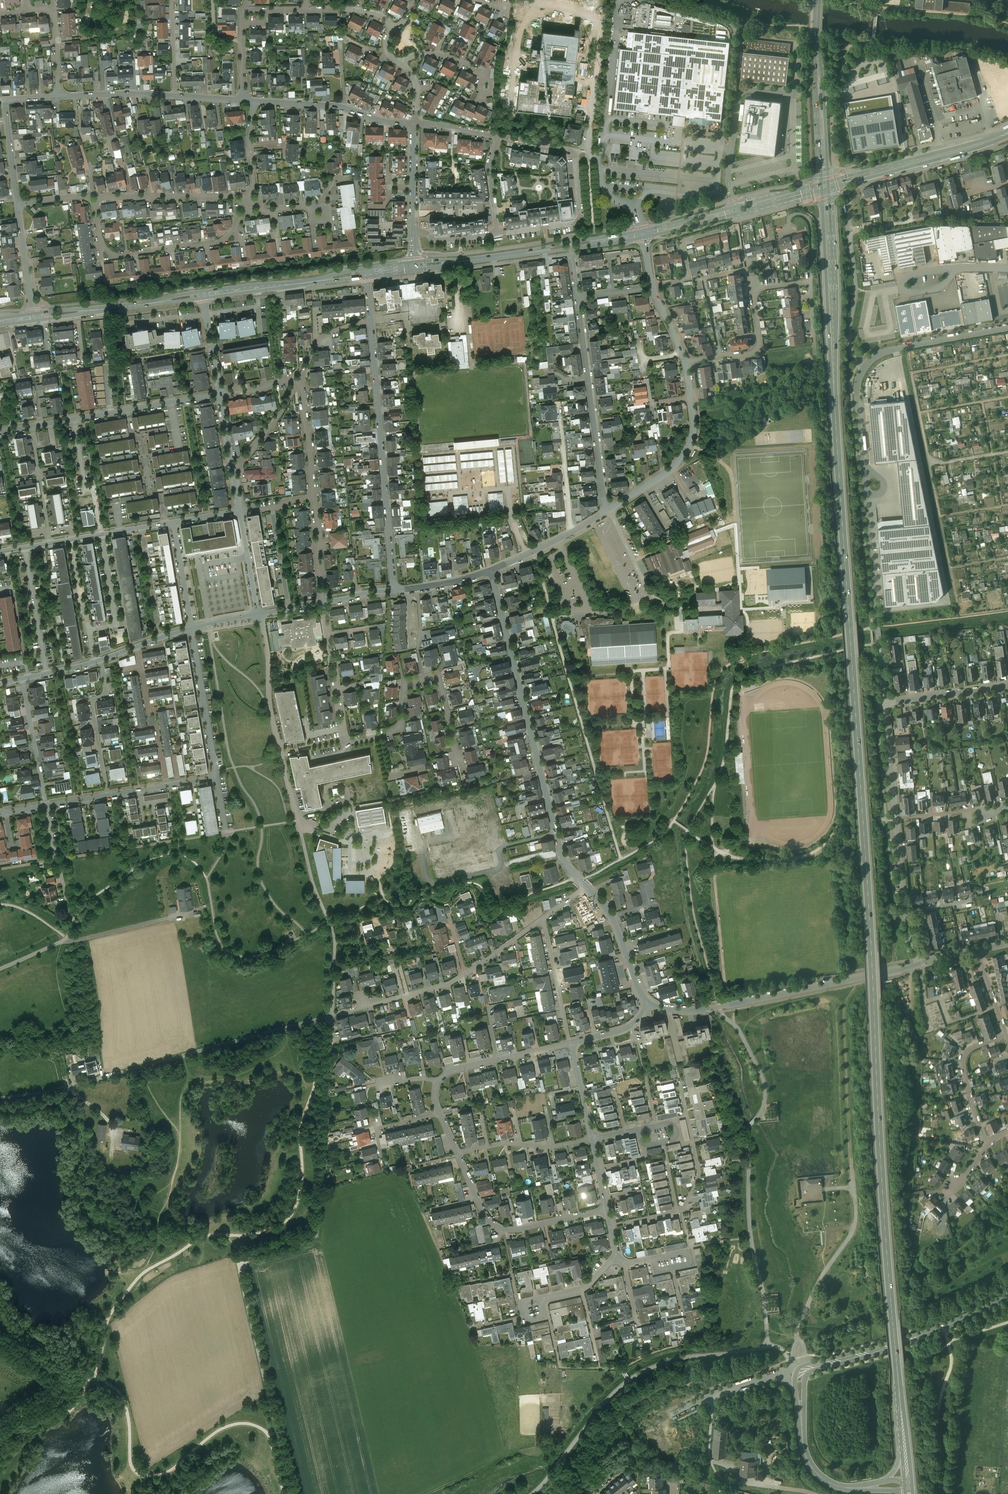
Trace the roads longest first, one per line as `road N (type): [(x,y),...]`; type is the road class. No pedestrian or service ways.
road 1 (primary): [(825,187),(884,1217),(904,1446)]
road 2 (unclassified): [(291,1493),(242,1270),(253,1254),(318,1225),(331,1045)]
road 3 (residential): [(332,1015),(52,1092),(0,1098)]
road 4 (residential): [(491,569),(561,852),(586,887)]
road 5 (residential): [(262,614),(275,732),(328,919)]
road 6 (residential): [(648,1003),(710,1008),(922,963)]
road 7 (residential): [(393,591),(371,321)]
road 8 (residential): [(922,963),(906,914),(885,703)]
road 9 (residential): [(864,465),(857,381),(867,363),(896,348),(1007,328)]
road 10 (residential): [(542,919),(448,984),(332,1015)]
road 11 (residential): [(498,137),(576,151),(579,215),(571,224),(496,230)]
road 12 (secondary): [(641,235),(413,267)]
road 13 (residential): [(95,196),(101,250),(112,255),(217,243),(249,205)]
road 14 (tertiary): [(1007,1296),(915,1338),(803,1370)]
road 15 (residential): [(608,510),(577,298)]
road 16 (residential): [(885,703),(866,491)]
road 17 (residential): [(316,497),(302,379),(220,394)]
road 18 (residential): [(457,1152),(499,1228),(608,1210)]
road 19 (residential): [(608,510),(687,449),(694,431),(685,360)]
road 20 (secondary): [(825,187),(641,235)]
road 21 (secondary): [(1007,132),(825,187)]
road 22 (primary): [(819,0),(825,187)]
road 23 (track): [(798,1336),(820,1279),(855,1224),(852,1171)]
road 24 (secondary): [(204,295),(34,318)]
road 25 (secondary): [(366,274),(204,295)]
road 26 (residential): [(415,123),(254,101)]
road 27 (residential): [(95,196),(240,196),(249,205)]
road 28 (secondary): [(803,1370),(810,1463),(834,1484),(862,1487)]
road 29 (residential): [(192,629),(216,778)]
road 30 (residential): [(95,661),(89,630),(116,621),(101,534)]
road 31 (residential): [(108,794),(91,700),(106,695),(100,660)]
road 32 (residential): [(751,290),(747,269),(704,278),(720,356)]
road 33 (residential): [(138,646),(167,785)]
road 34 (unclassified): [(670,1416),(760,1379),(803,1370)]
road 35 (residential): [(988,1143),(964,1055),(1006,1036)]
road 36 (residential): [(593,1138),(457,1152)]
road 37 (residential): [(569,1043),(438,1082)]
road 38 (residential): [(586,887),(615,924),(648,1003)]
road 39 (residential): [(491,569),(608,510)]
road 40 (residential): [(22,678),(46,804)]
road 41 (residential): [(569,1043),(542,919)]
road 42 (residential): [(885,703),(1007,686)]
road 43 (residential): [(127,410),(165,523)]

